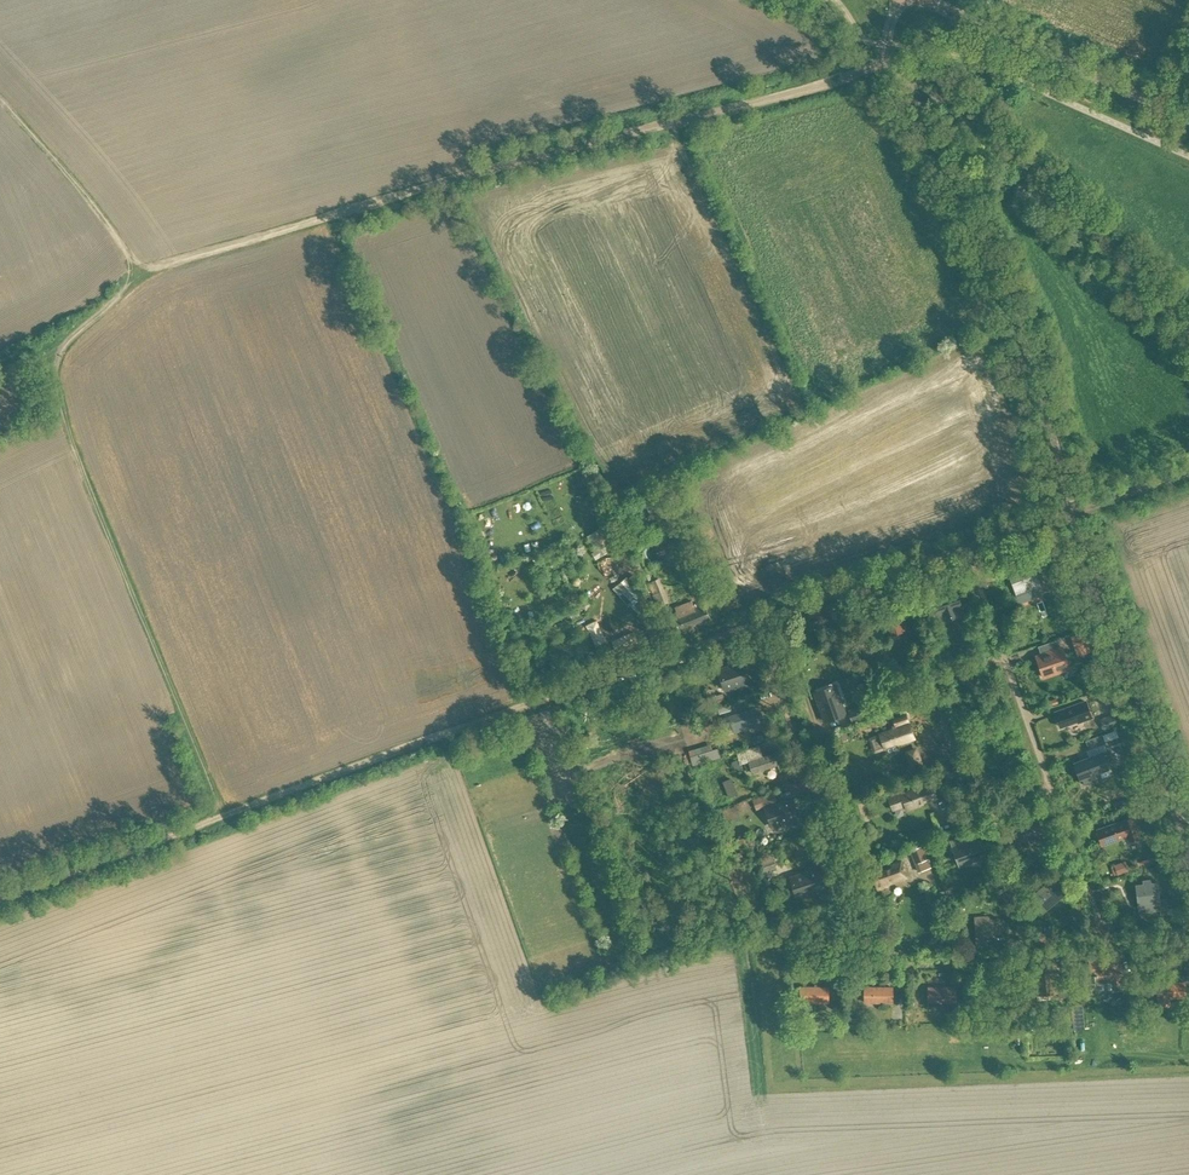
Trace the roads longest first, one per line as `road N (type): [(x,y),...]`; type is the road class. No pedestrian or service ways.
road 1 (track): [(224,815),(60,402),(58,356),(123,289),(130,262),(84,189),(0,98)]
road 2 (track): [(893,60),(159,267),(130,262)]
road 3 (residential): [(967,548),(1058,516),(1069,495),(1015,313),(889,52),(900,0)]
road 4 (track): [(1188,856),(1067,508),(1188,472)]
road 5 (track): [(224,815),(665,657)]
road 6 (track): [(1188,329),(987,137),(901,73)]
road 7 (tertiary): [(1188,118),(925,0)]
road 8 (residential): [(1004,657),(935,685),(970,801),(990,812),(1052,791)]
road 9 (residential): [(848,968),(985,963),(1041,942),(1103,939)]
road 10 (residential): [(836,855),(758,624)]
road 11 (track): [(0,897),(224,815)]
road 12 (residential): [(781,616),(856,837)]
road 13 (residential): [(781,616),(967,548)]
road 14 (residential): [(1103,939),(1052,791)]
road 15 (residential): [(1052,791),(1004,657)]

